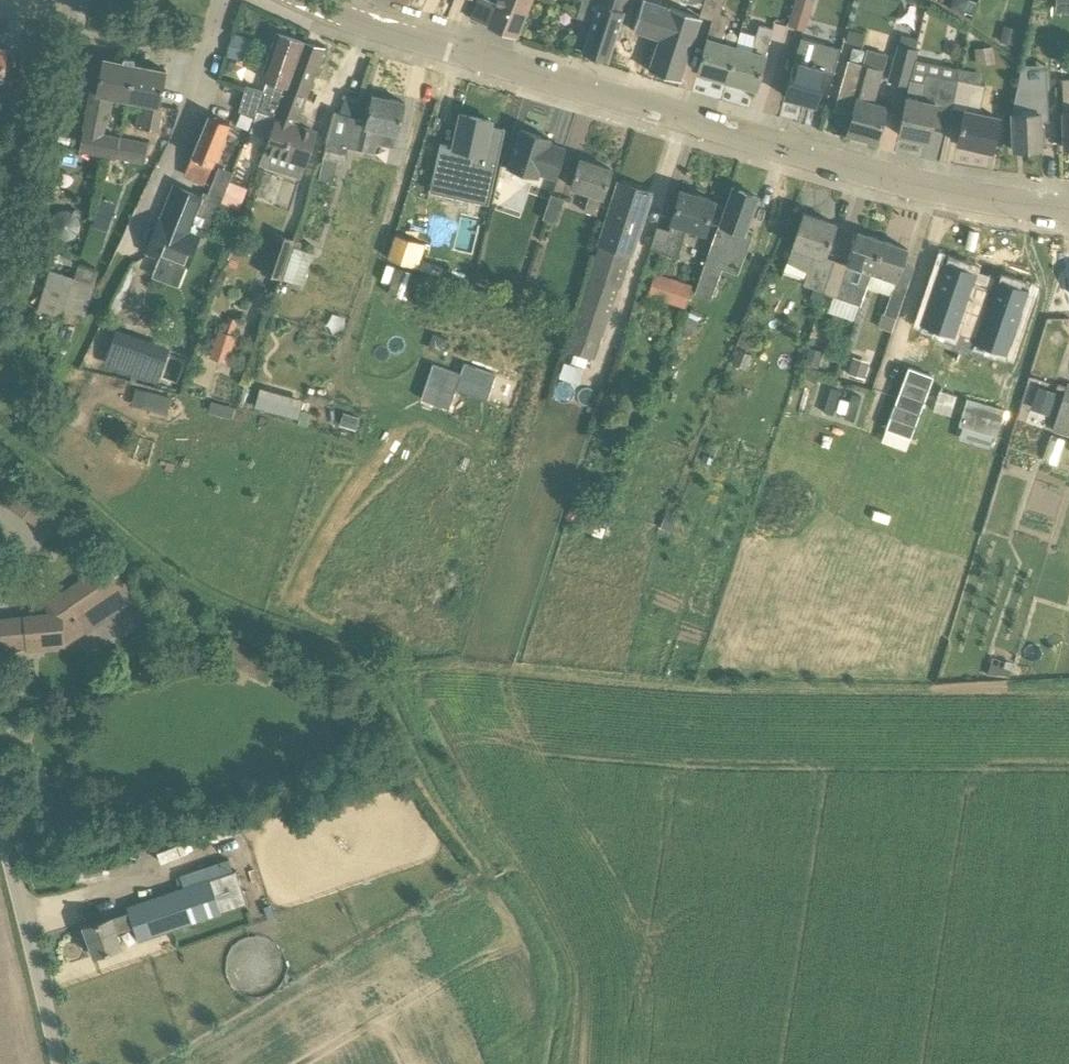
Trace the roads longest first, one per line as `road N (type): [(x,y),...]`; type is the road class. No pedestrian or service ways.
road 1 (residential): [(1068,209),(909,184),(309,0)]
road 2 (unclassified): [(59,1063),(0,822)]
road 3 (residential): [(9,215),(57,0)]

